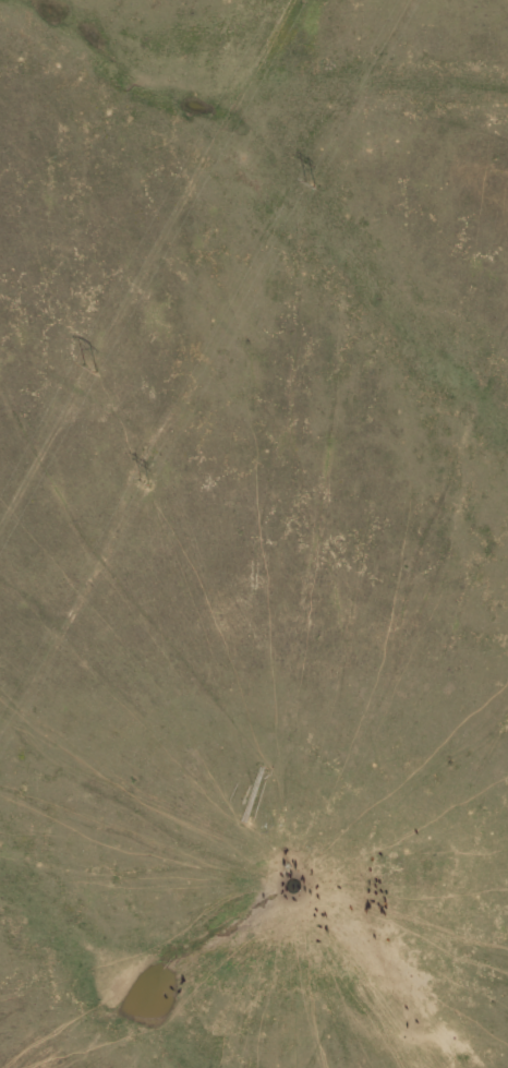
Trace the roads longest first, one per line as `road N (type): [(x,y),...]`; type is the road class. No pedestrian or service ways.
road 1 (residential): [(0,487),(110,532),(279,566),(371,615),(498,665),(507,662)]

